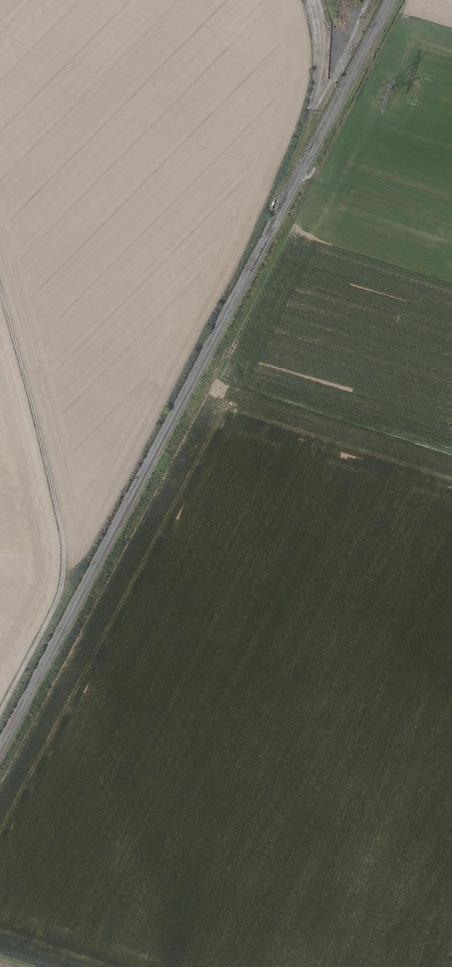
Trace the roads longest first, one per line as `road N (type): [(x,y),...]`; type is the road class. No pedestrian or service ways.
road 1 (track): [(0,713),(56,605),(64,559),(0,290)]

